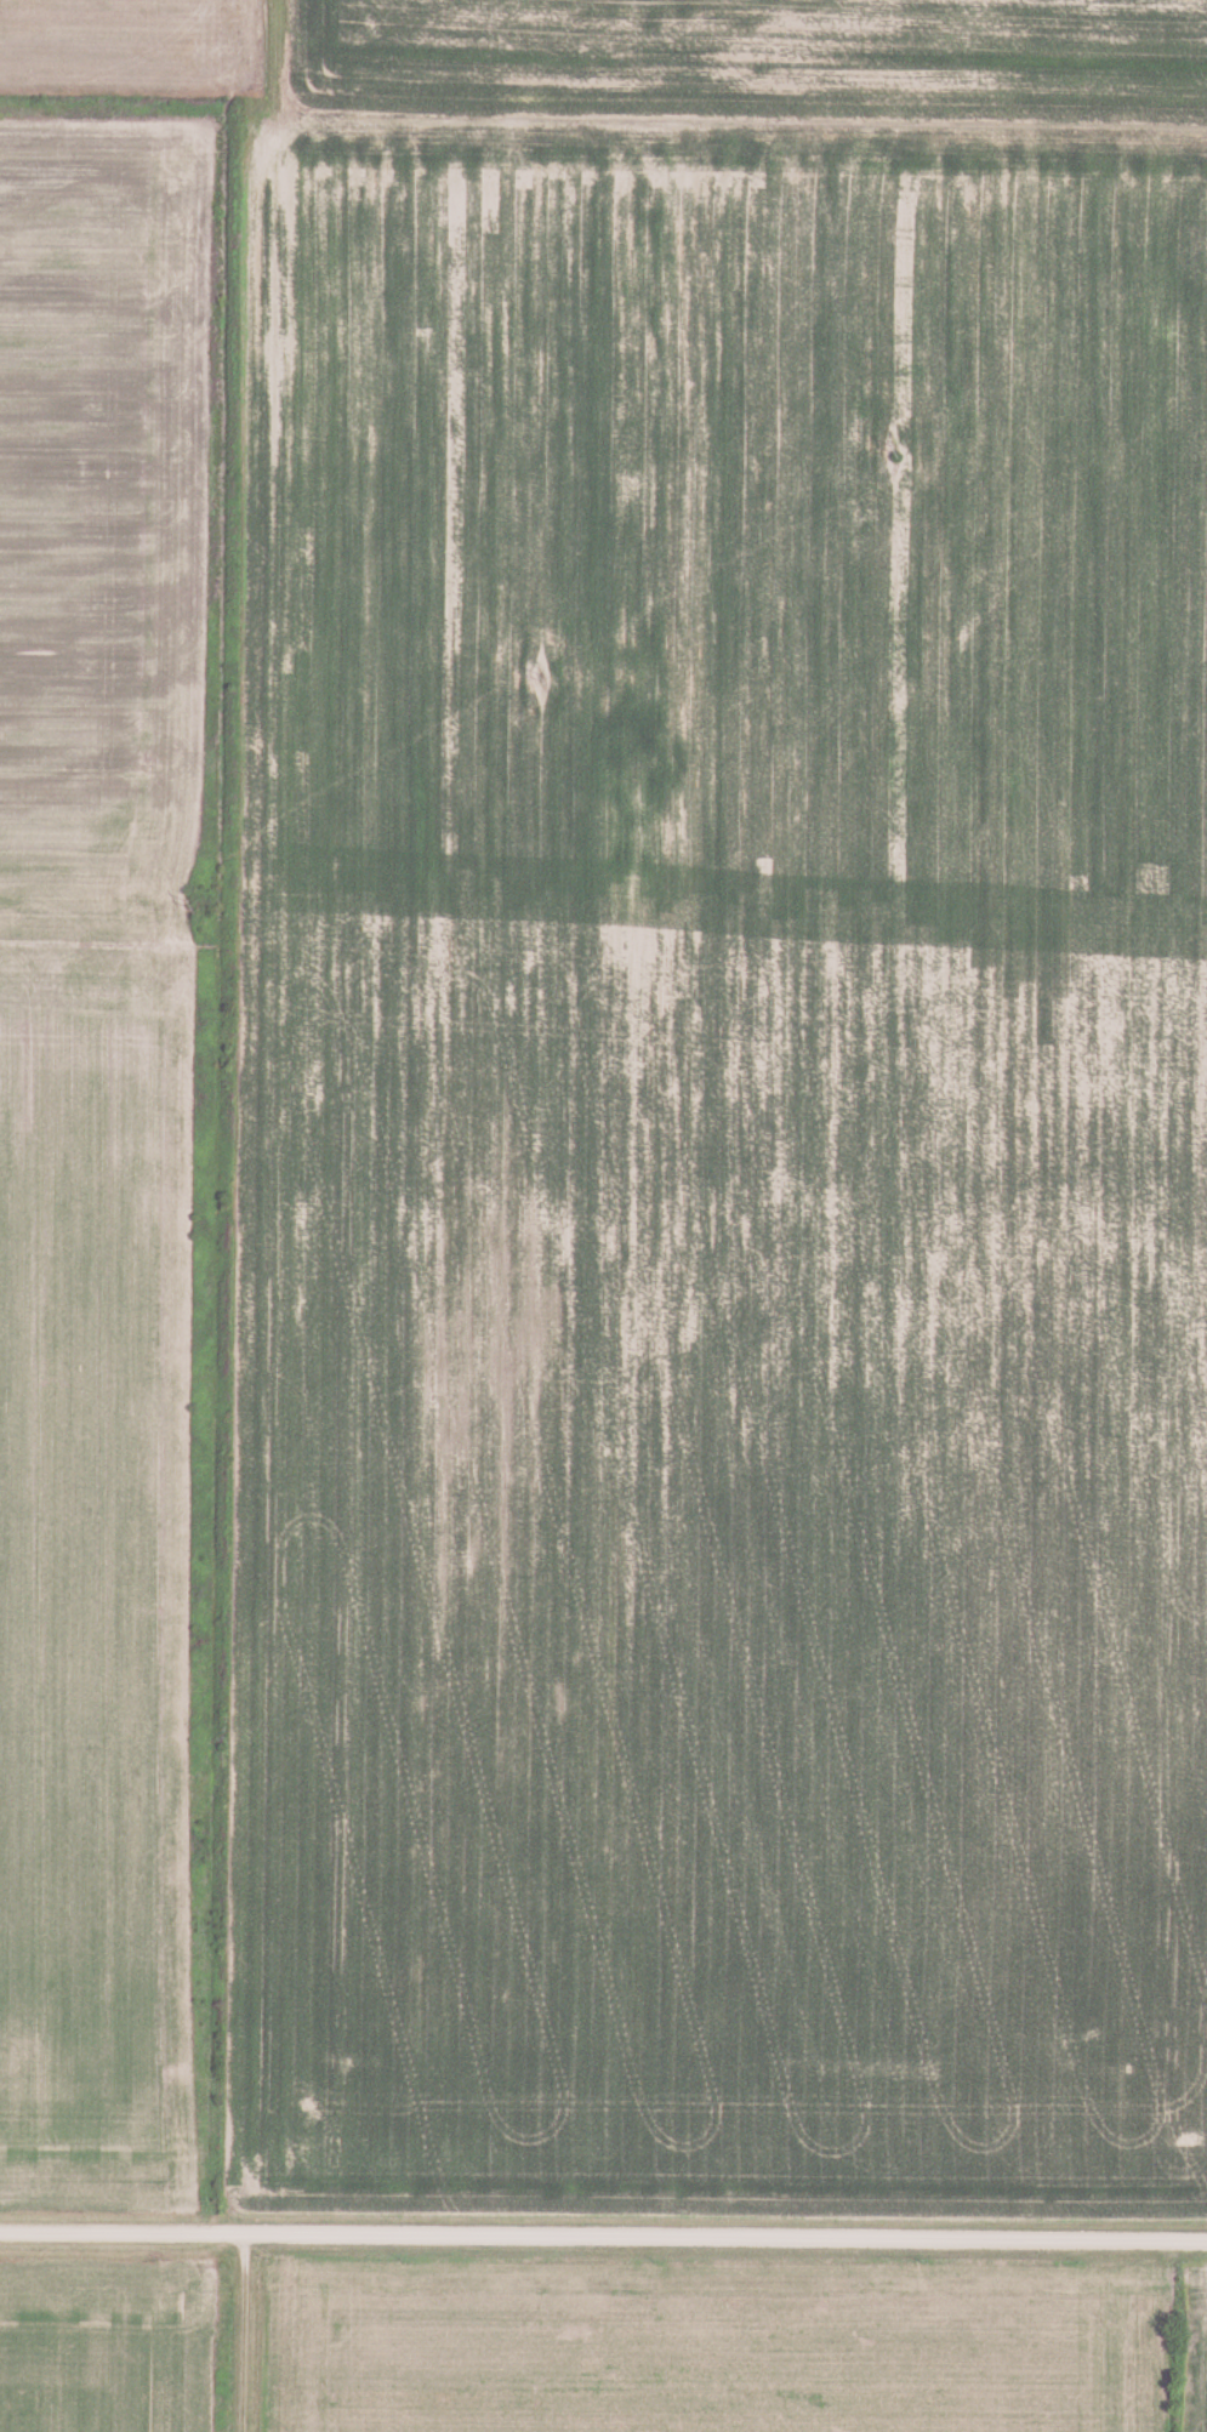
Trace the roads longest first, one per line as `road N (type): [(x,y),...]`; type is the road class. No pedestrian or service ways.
road 1 (residential): [(1206,2242),(0,2233)]

